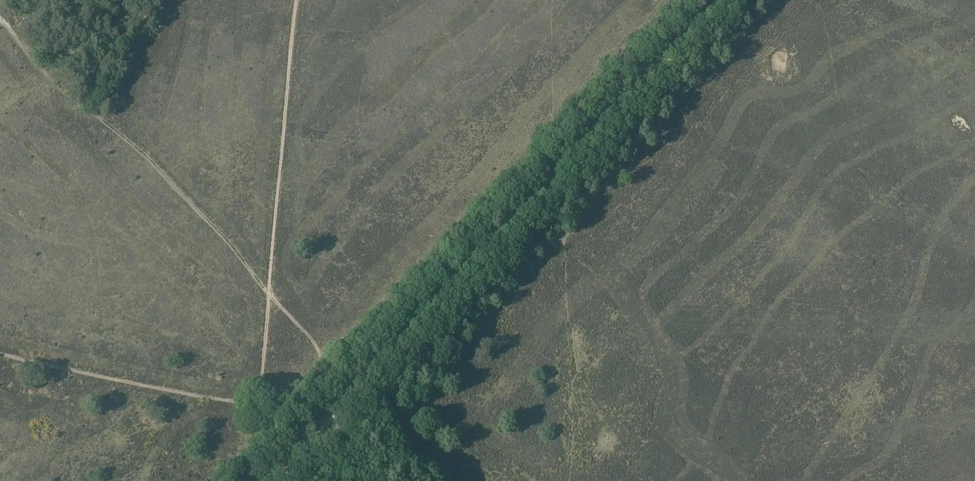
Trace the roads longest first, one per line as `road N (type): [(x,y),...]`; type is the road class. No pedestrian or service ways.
road 1 (track): [(347,399),(721,0)]

